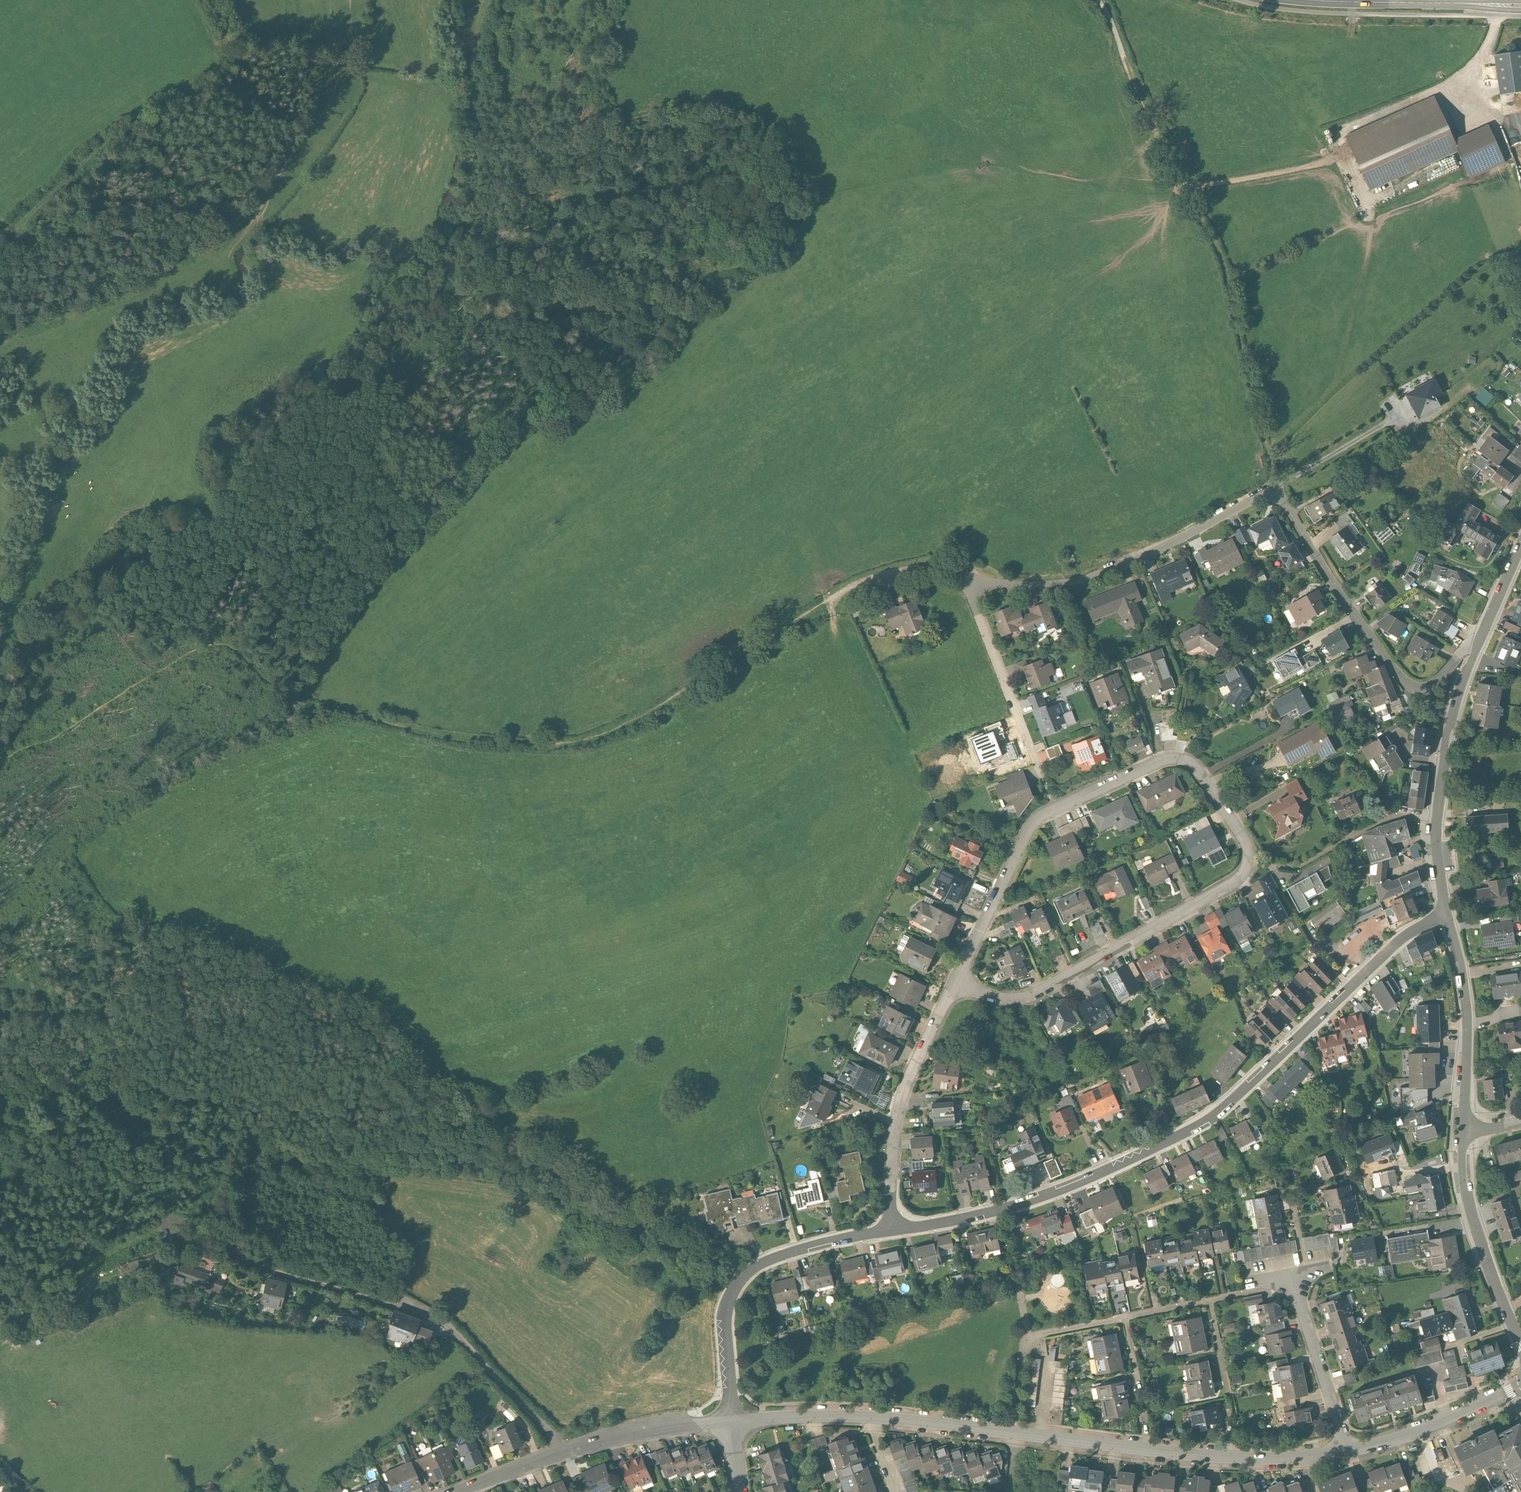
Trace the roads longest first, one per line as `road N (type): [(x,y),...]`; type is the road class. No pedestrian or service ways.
road 1 (residential): [(1481,636),(1420,688),(1401,677),(1275,489),(1125,568),(1043,589),(914,572),(852,587)]
road 2 (residential): [(956,976),(1049,823),(1052,806),(1179,754),(1224,803),(1253,847),(1255,868),(1063,977),(1004,997)]
road 3 (residential): [(890,1228),(1035,1200),(1211,1124),(1391,948),(1449,917)]
road 4 (track): [(1266,445),(1335,384),(1370,230),(1335,133),(1454,86),(1481,60),(1501,4)]
road 5 (residential): [(866,1417),(1216,1456),(1351,1451)]
road 6 (track): [(1266,445),(1222,259),(1099,0)]
road 7 (residential): [(270,1271),(430,1317),(567,1451)]
road 8 (track): [(852,587),(661,713),(572,748)]
road 9 (residential): [(729,1422),(727,1321),(747,1273),(890,1228)]
road 10 (track): [(227,41),(232,55),(221,83),(99,152),(16,233)]
road 11 (track): [(0,1182),(52,1170),(213,1234),(270,1271)]
road 12 (residential): [(1449,917),(1436,821),(1451,725),(1481,636)]
road 13 (residential): [(890,1228),(898,1123),(956,976)]
road 14 (residential): [(1520,1345),(1461,1194),(1463,1129)]
road 15 (residential): [(1463,1129),(1467,1024),(1449,917)]
road 16 (residential): [(1351,1451),(1294,1293),(1262,1289)]
road 17 (secondary): [(1322,0),(1520,4)]
road 18 (residential): [(1351,1451),(1432,1430),(1520,1386)]
road 19 (residential): [(567,1451),(729,1422)]
road 20 (residential): [(729,1422),(866,1417)]

